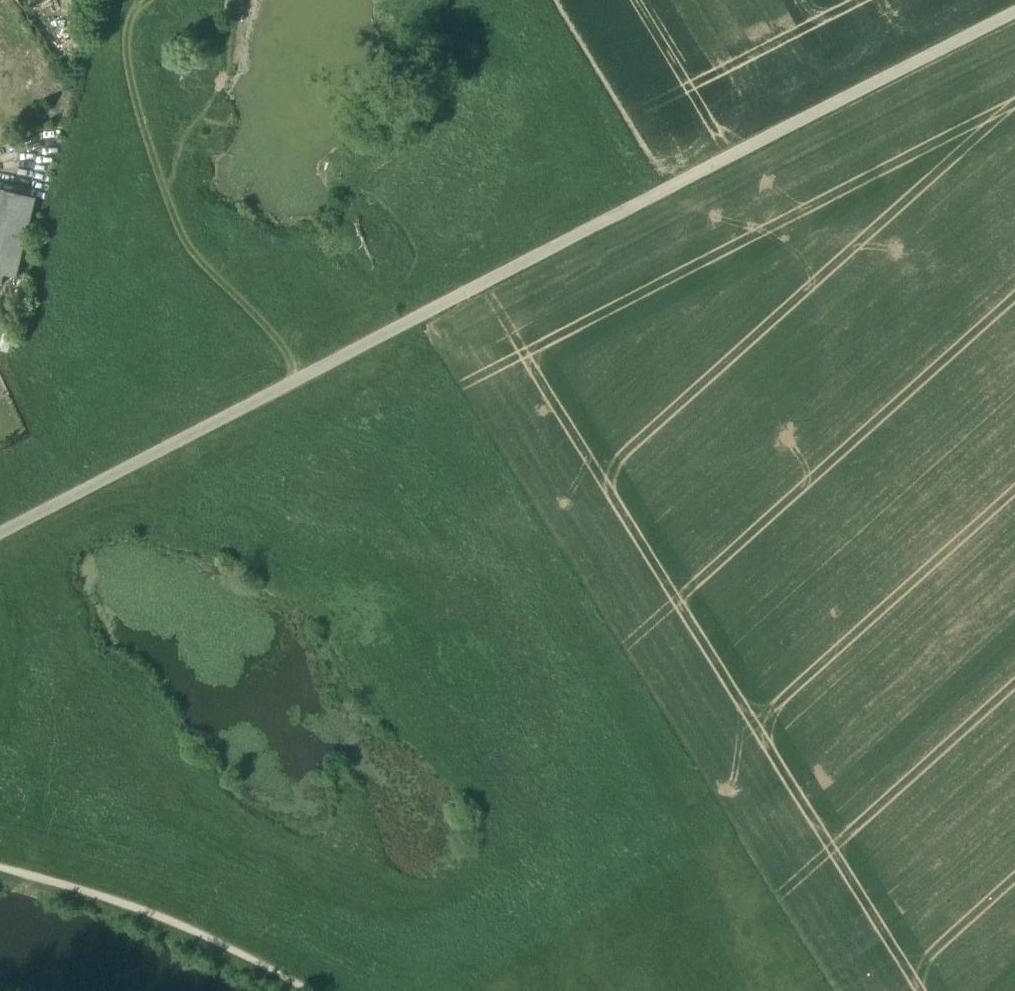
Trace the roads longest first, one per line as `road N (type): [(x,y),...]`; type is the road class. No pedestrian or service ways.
road 1 (track): [(0,533),(1014,13)]
road 2 (track): [(0,877),(159,922),(299,990)]

